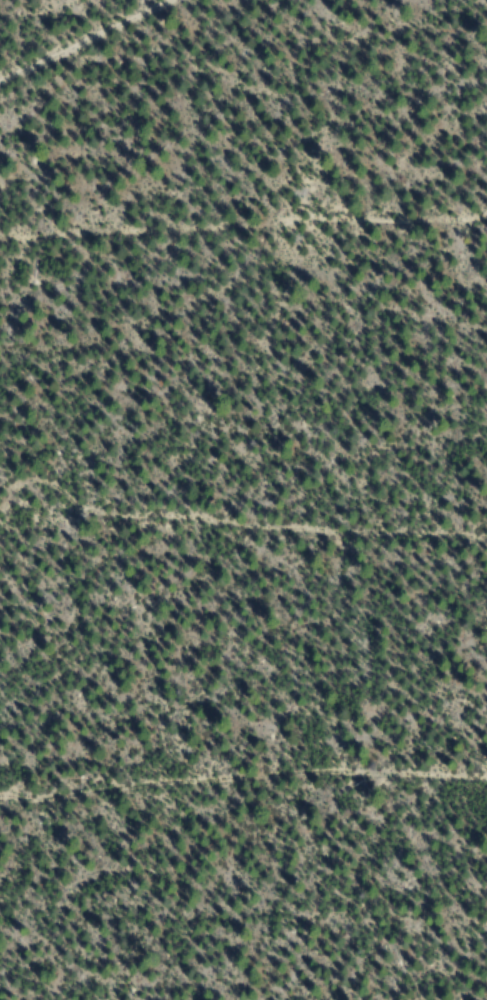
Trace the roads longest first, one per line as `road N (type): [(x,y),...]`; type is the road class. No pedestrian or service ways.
road 1 (track): [(0,496),(52,483),(163,491),(401,554),(486,551)]
road 2 (track): [(0,241),(12,252),(143,274),(486,236)]
road 3 (track): [(0,815),(297,792),(486,804)]

